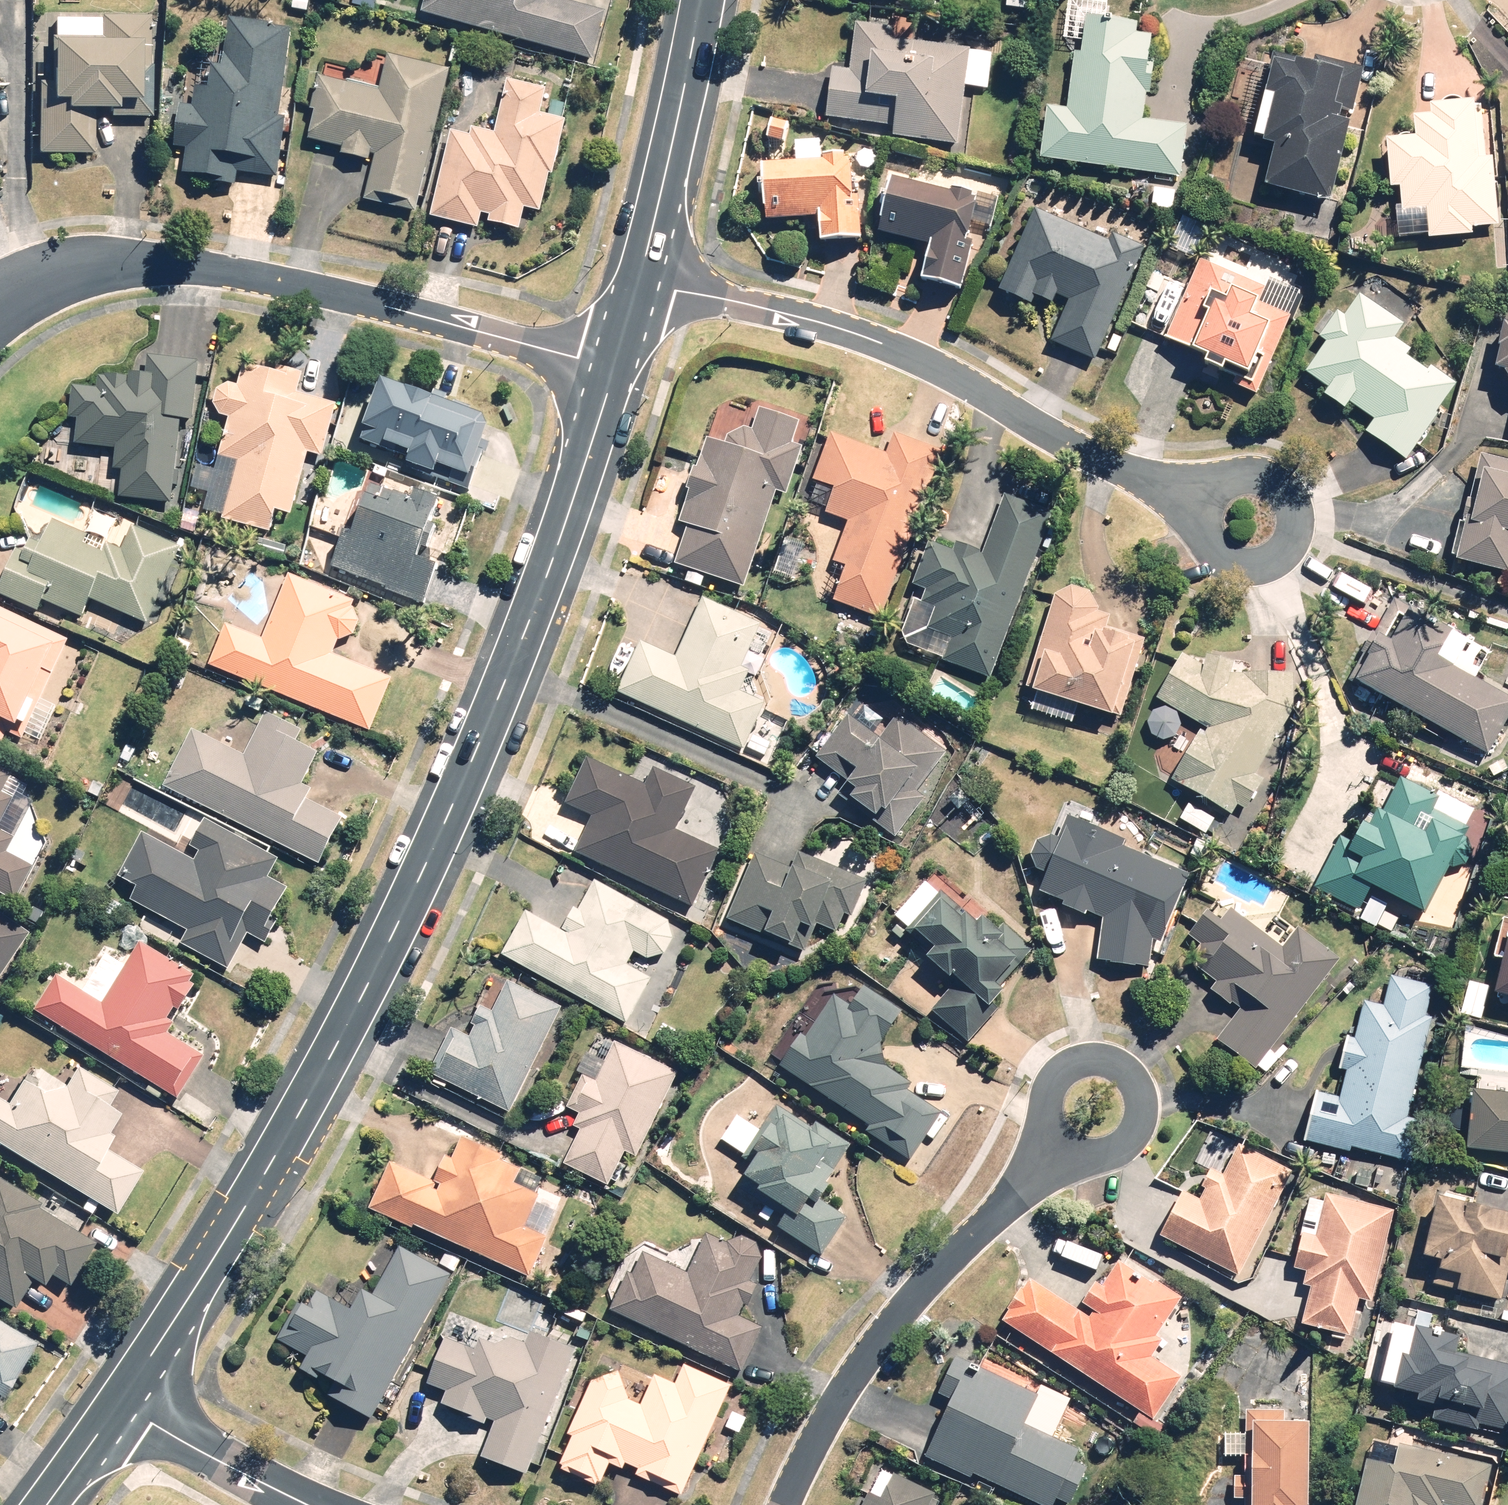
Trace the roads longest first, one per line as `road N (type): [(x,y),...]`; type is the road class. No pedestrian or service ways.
road 1 (tertiary): [(123,1397),(330,1057),(425,861),(522,642),(615,369)]
road 2 (residential): [(641,277),(853,333),(916,358),(1094,458),(1252,523)]
road 3 (residential): [(615,369),(266,277),(157,262),(85,266),(35,280),(0,302)]
road 4 (residential): [(787,1504),(850,1383),(891,1326),(1091,1104)]
road 5 (tertiary): [(641,277),(701,0)]
road 6 (residential): [(123,1397),(310,1504)]
road 7 (tertiary): [(44,1504),(123,1397)]

